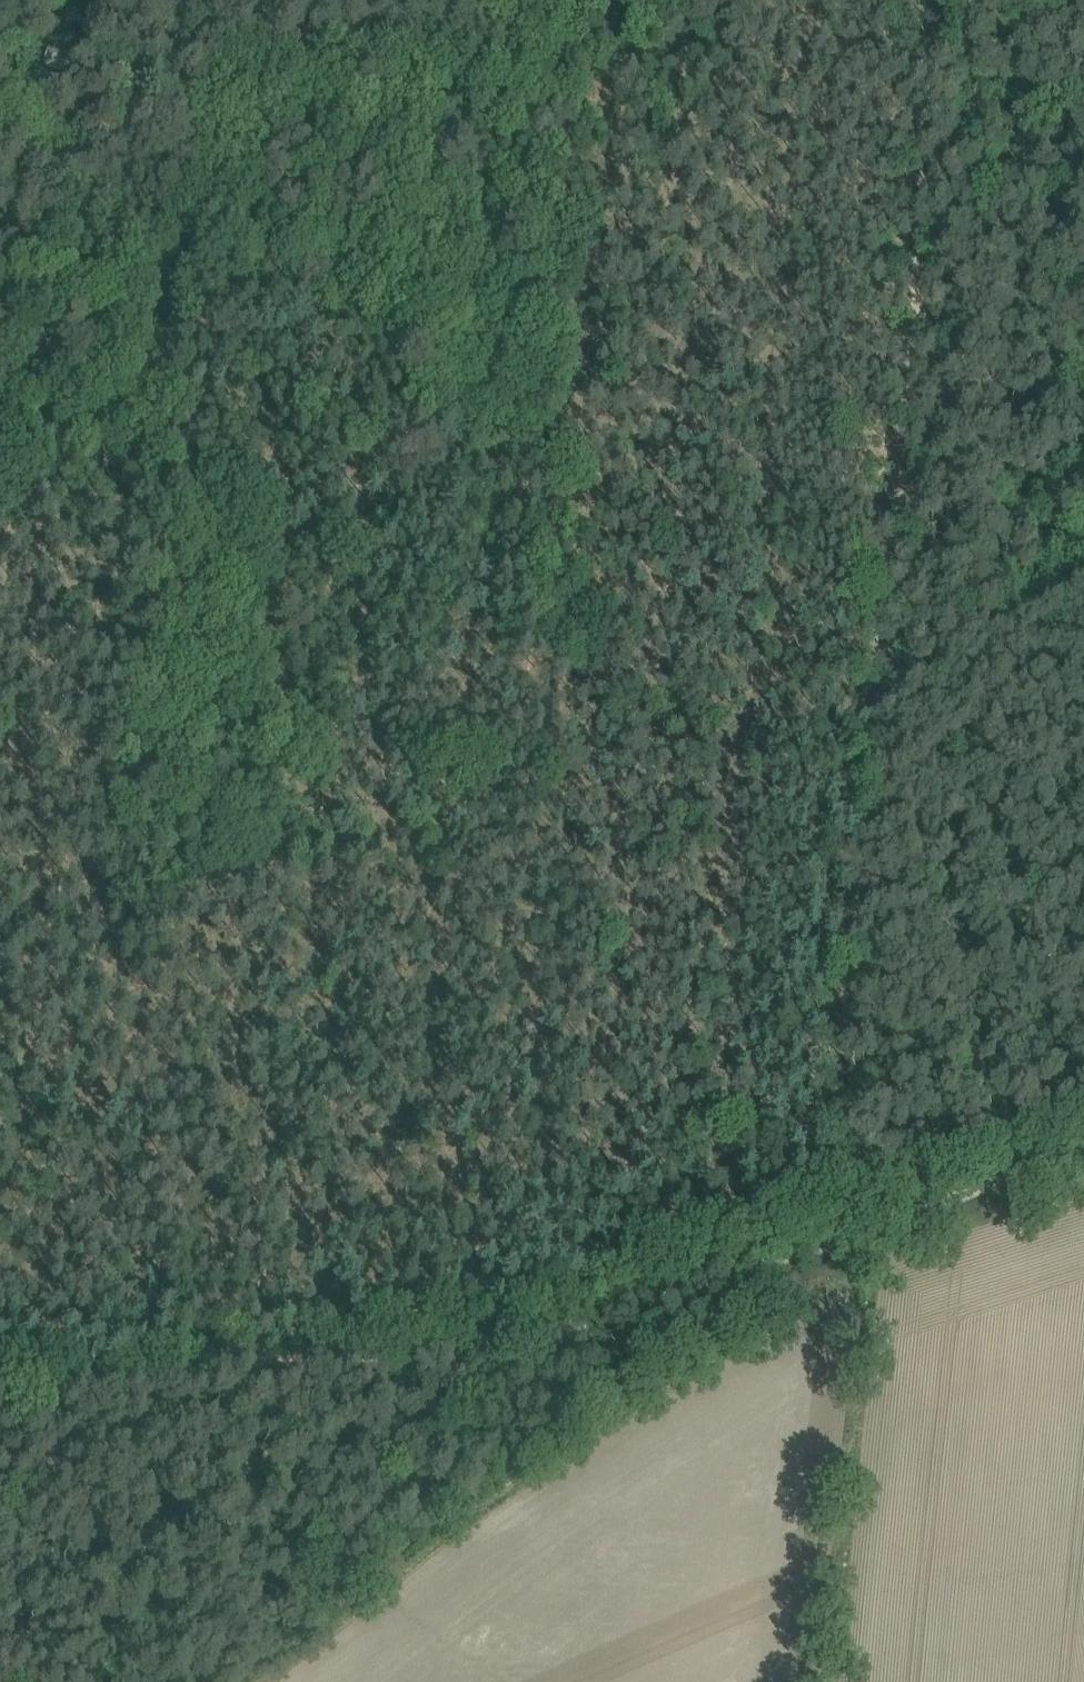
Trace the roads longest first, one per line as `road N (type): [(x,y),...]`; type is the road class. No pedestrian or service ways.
road 1 (track): [(815,1231),(807,1167),(810,1028),(894,356),(891,222),(928,0)]
road 2 (track): [(1083,1141),(552,1329),(438,1352),(0,1388)]
road 3 (track): [(309,1362),(308,1606)]

